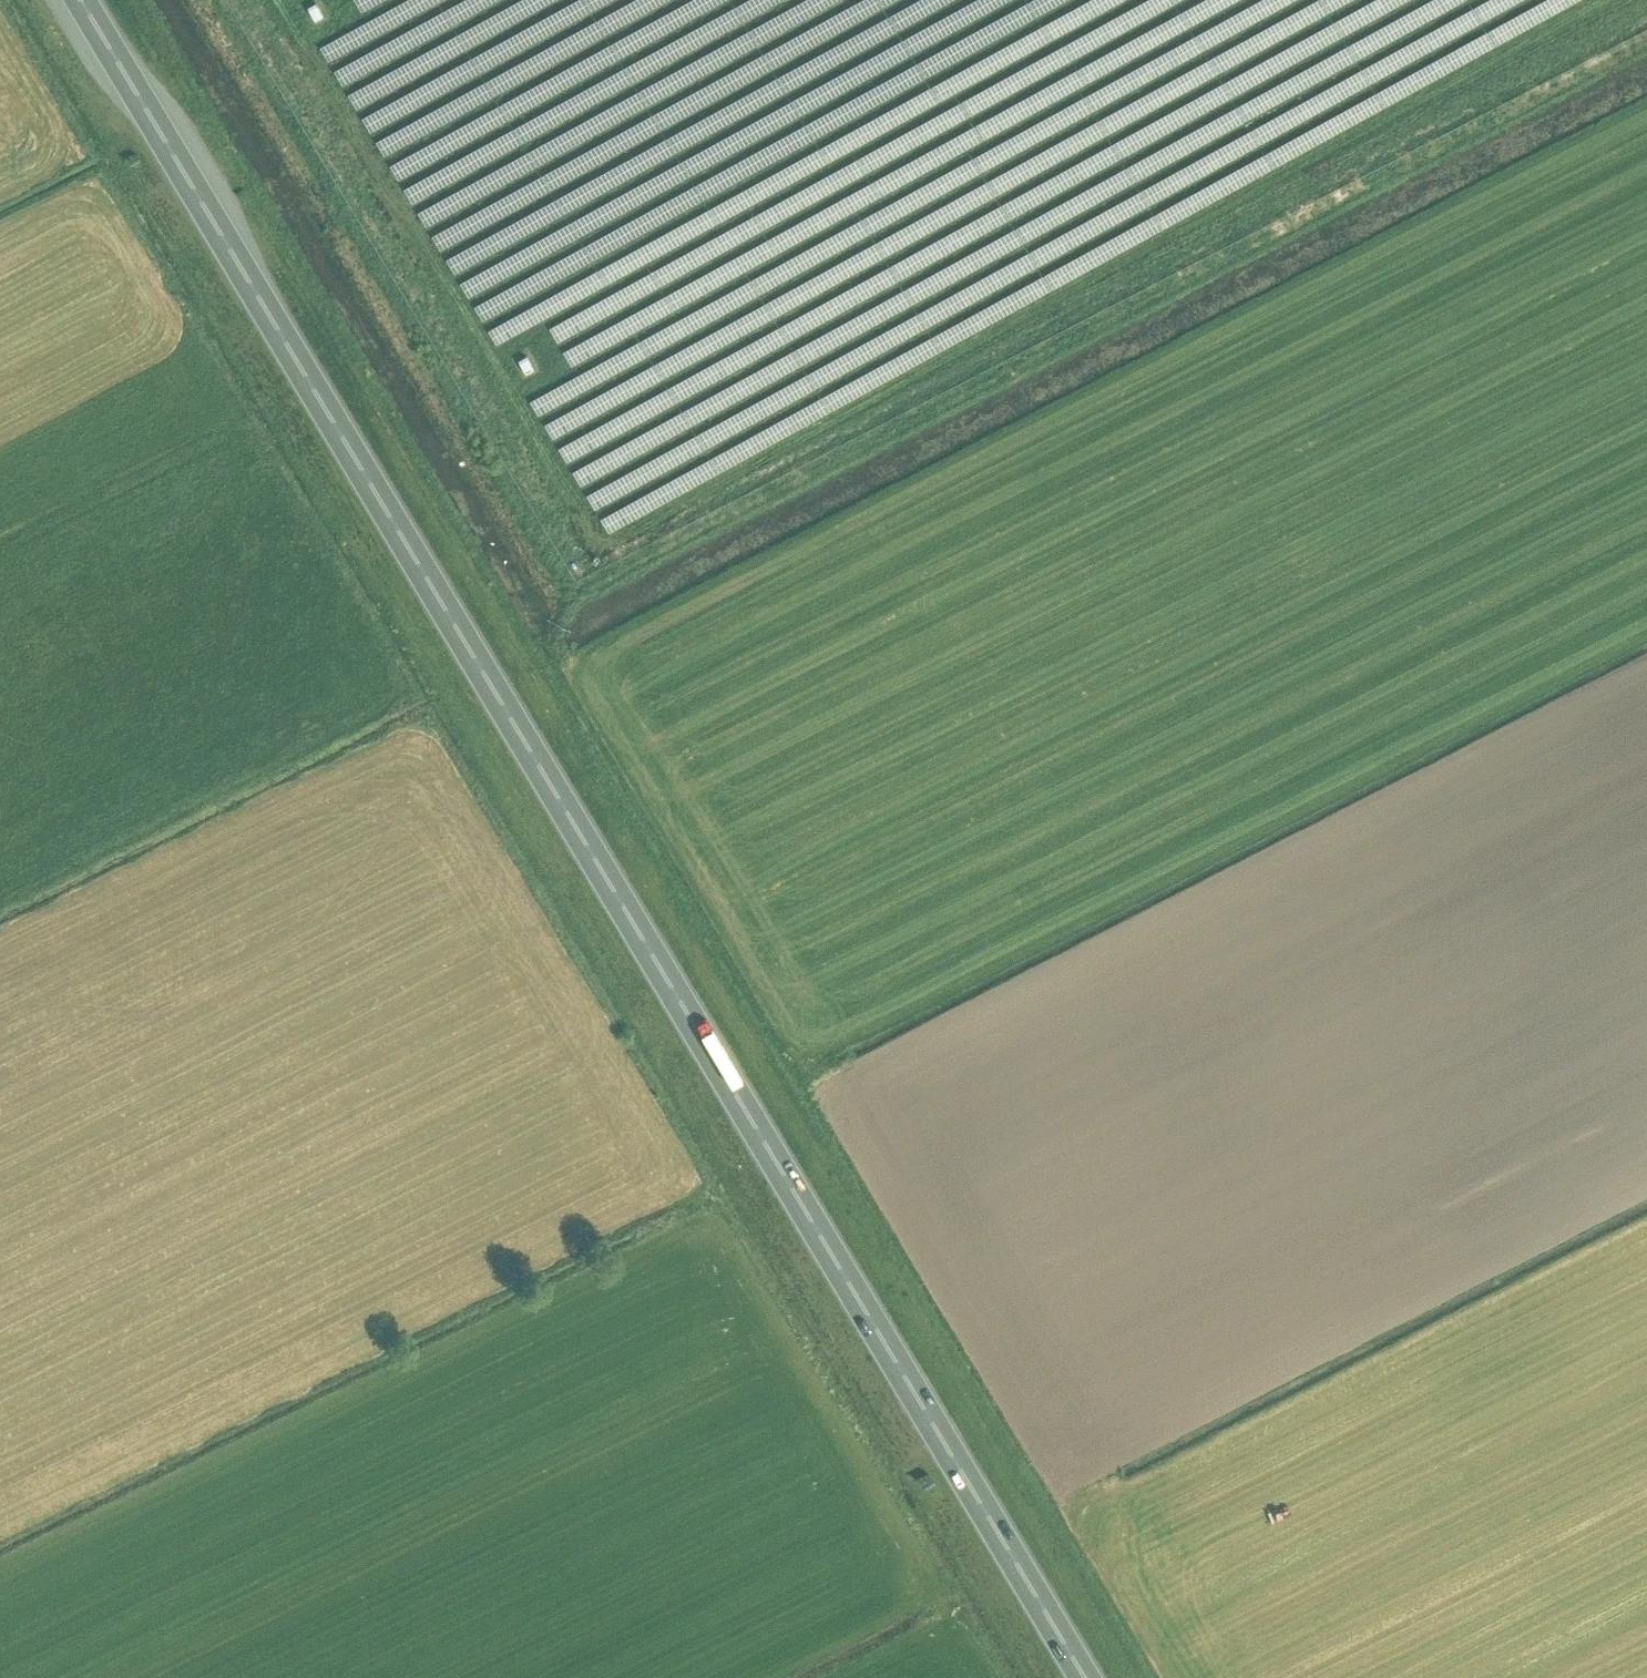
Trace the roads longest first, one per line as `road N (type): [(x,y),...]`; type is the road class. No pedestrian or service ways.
road 1 (trunk): [(1086,1677),(81,0)]

